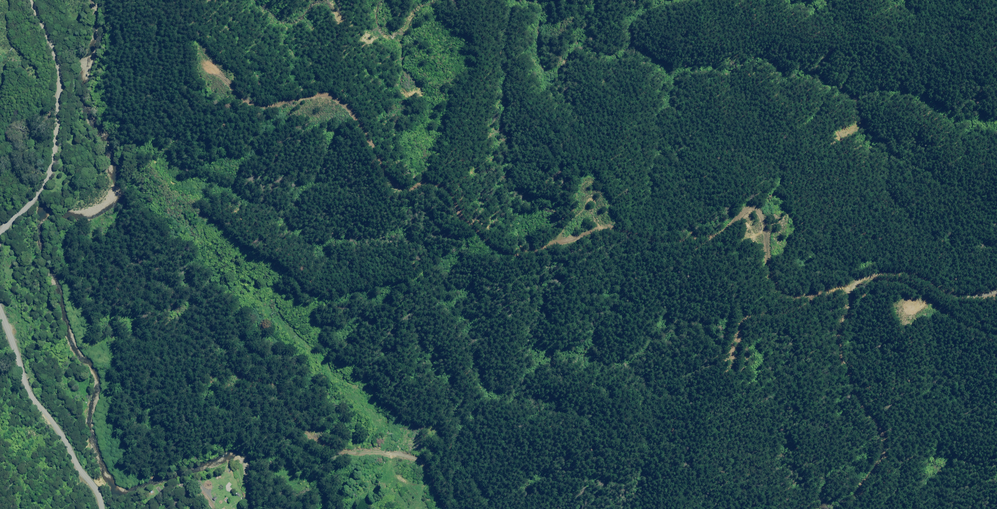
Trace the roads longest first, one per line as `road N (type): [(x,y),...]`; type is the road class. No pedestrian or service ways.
road 1 (track): [(193,49),(253,108),(273,114),(317,94),(340,104),(362,125),(398,188),(443,183),(468,224),(498,248),(521,255),(607,229),(696,238),(720,232),(749,207),(767,233),(764,264),(772,287),(807,298),(858,282)]
road 2 (track): [(996,294),(966,301),(889,274),(858,282),(841,360),(882,448),(851,508)]
road 3 (track): [(702,47),(733,47),(759,34),(806,47),(860,40),(929,62),(955,90),(996,87)]
road 4 (track): [(236,372),(275,383),(306,430),(331,445),(416,456),(433,475),(445,508)]
road 5 (tertiary): [(32,0),(55,48),(63,116),(50,173),(0,244)]
road 6 (tertiary): [(0,298),(33,395),(101,508)]

